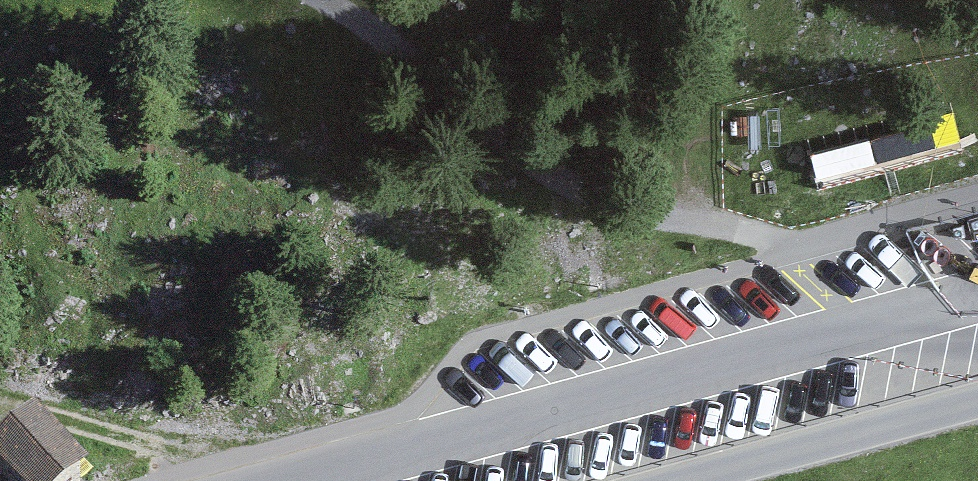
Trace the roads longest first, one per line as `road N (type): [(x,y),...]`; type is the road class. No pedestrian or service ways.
road 1 (tertiary): [(977,294),(278,480)]
road 2 (track): [(327,0),(425,63),(543,176),(630,211),(772,238),(778,252)]
road 3 (tertiary): [(680,480),(977,400)]

